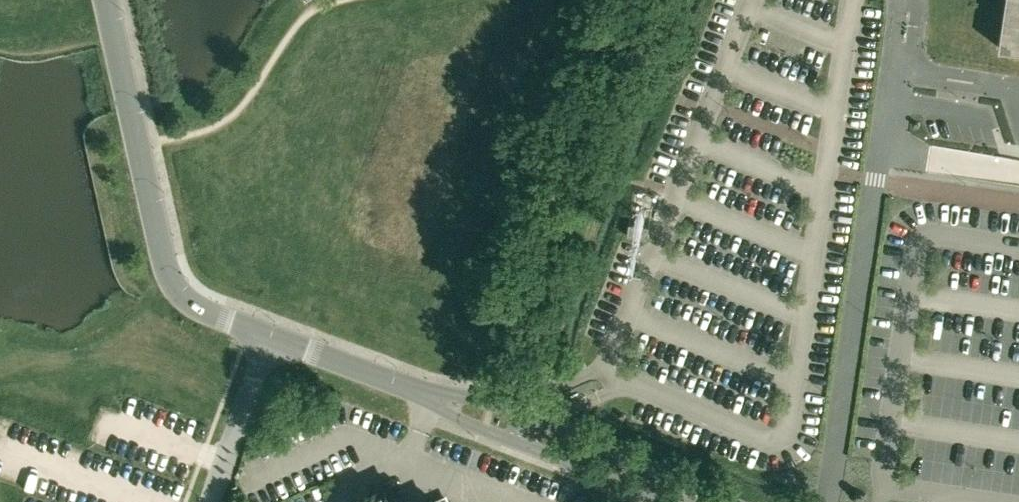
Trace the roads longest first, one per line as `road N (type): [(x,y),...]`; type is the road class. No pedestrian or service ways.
road 1 (unclassified): [(109,0),(176,290),(265,341)]
road 2 (unclassified): [(729,501),(507,407),(463,394),(439,397)]
road 3 (unclassified): [(439,397),(483,431),(659,501)]
road 4 (unclassified): [(265,341),(439,397)]
road 5 (unclassified): [(207,501),(265,341)]

